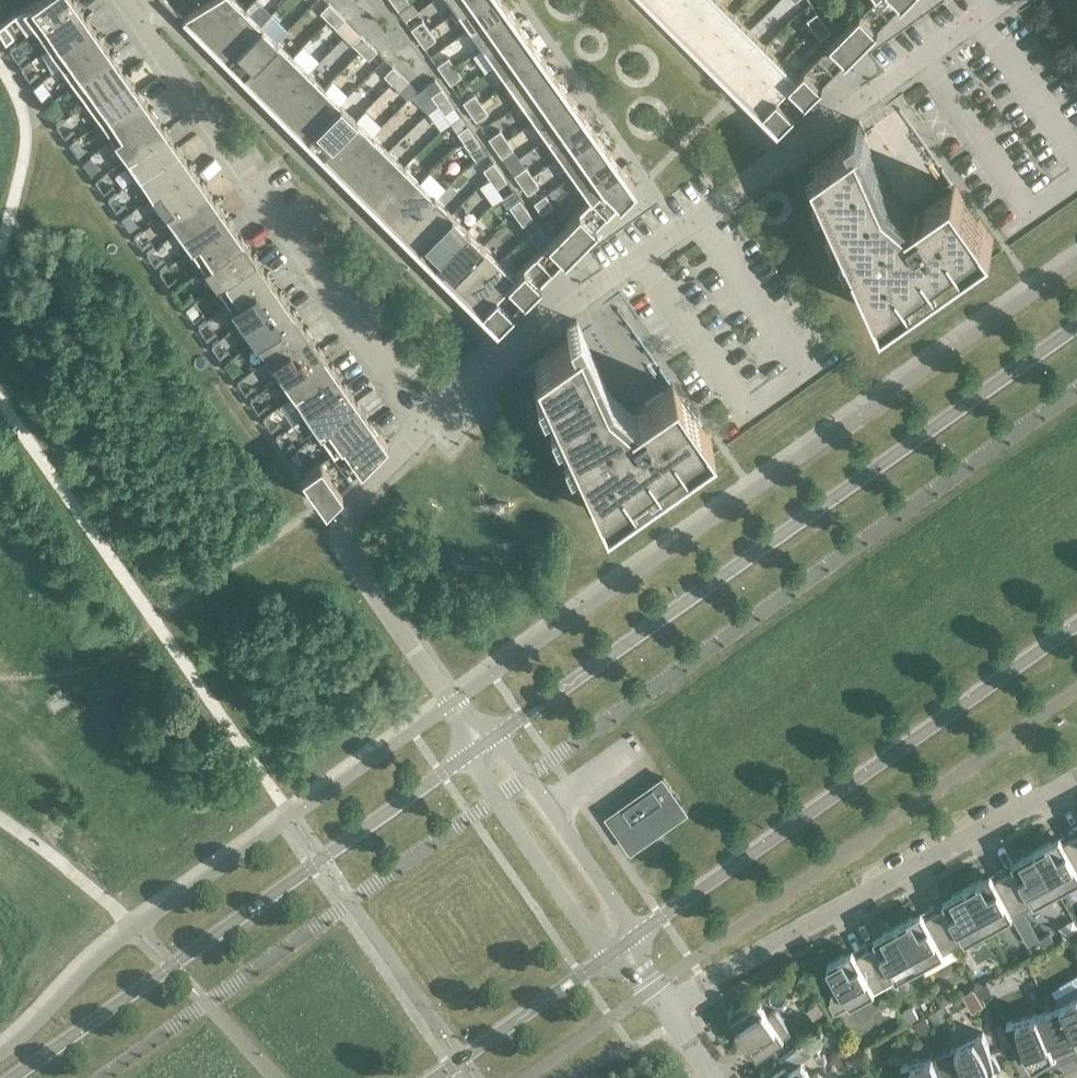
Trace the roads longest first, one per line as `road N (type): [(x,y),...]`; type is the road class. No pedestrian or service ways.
road 1 (unclassified): [(425,425),(525,339),(1007,0)]
road 2 (secondary): [(1076,324),(496,734)]
road 3 (secondary): [(470,754),(10,1077)]
road 4 (secondary): [(633,935),(1076,626)]
road 5 (unclassified): [(425,425),(124,0)]
road 6 (residential): [(667,1006),(1076,780)]
road 7 (unclassified): [(469,726),(345,543),(349,508),(425,425)]
road 8 (residential): [(633,935),(496,734)]
road 9 (residential): [(470,754),(606,955)]
road 10 (secondary): [(433,1077),(606,955)]

